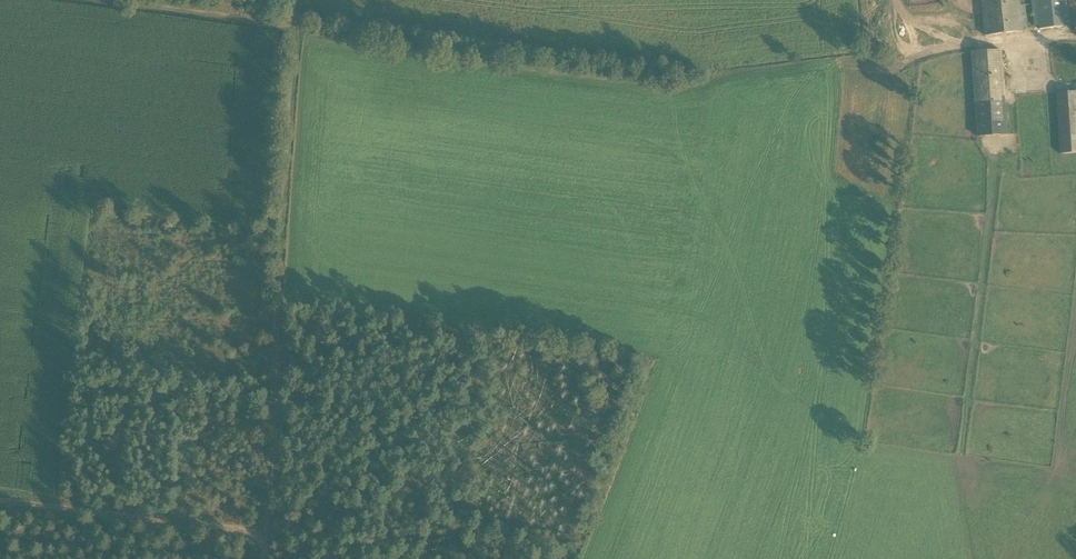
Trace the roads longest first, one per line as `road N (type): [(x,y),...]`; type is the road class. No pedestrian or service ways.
road 1 (track): [(297,0),(263,558)]
road 2 (track): [(0,496),(264,533)]
road 3 (track): [(296,23),(120,0)]

